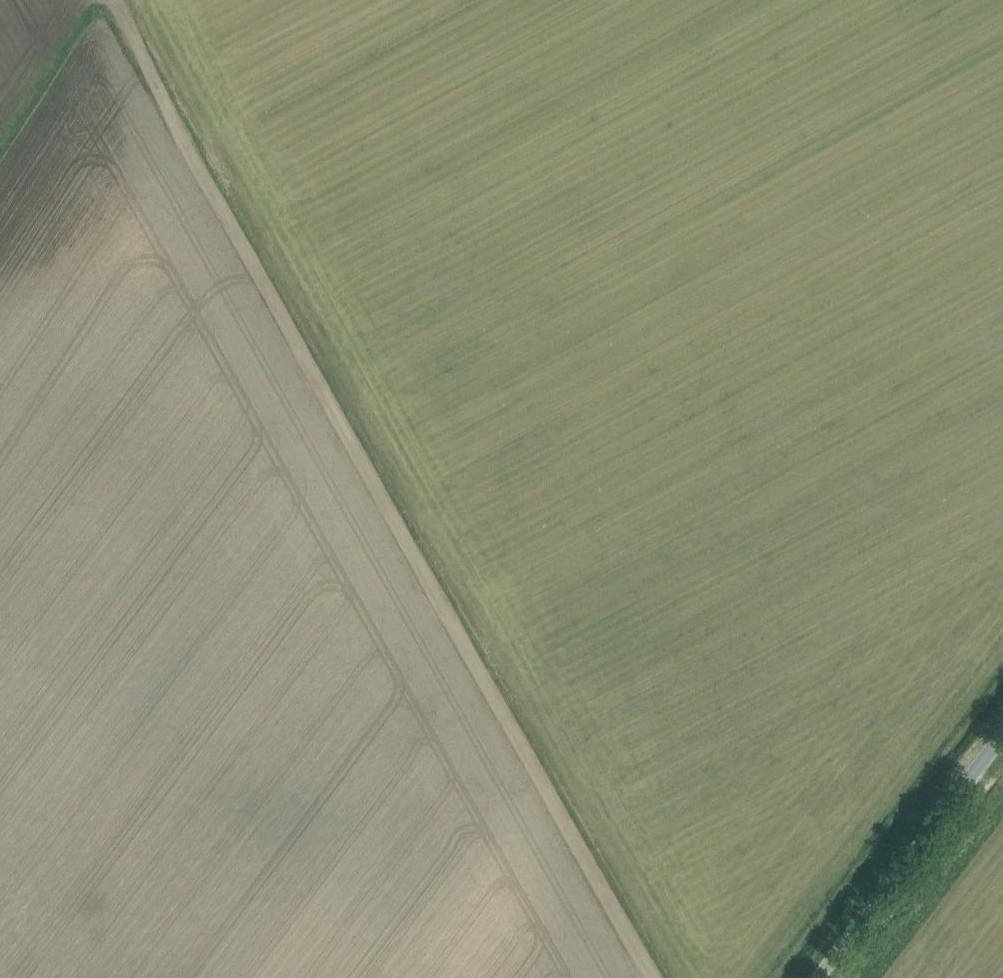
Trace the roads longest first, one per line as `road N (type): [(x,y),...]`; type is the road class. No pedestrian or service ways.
road 1 (track): [(119,0),(365,453),(668,977)]
road 2 (unclassified): [(822,977),(1002,743)]

